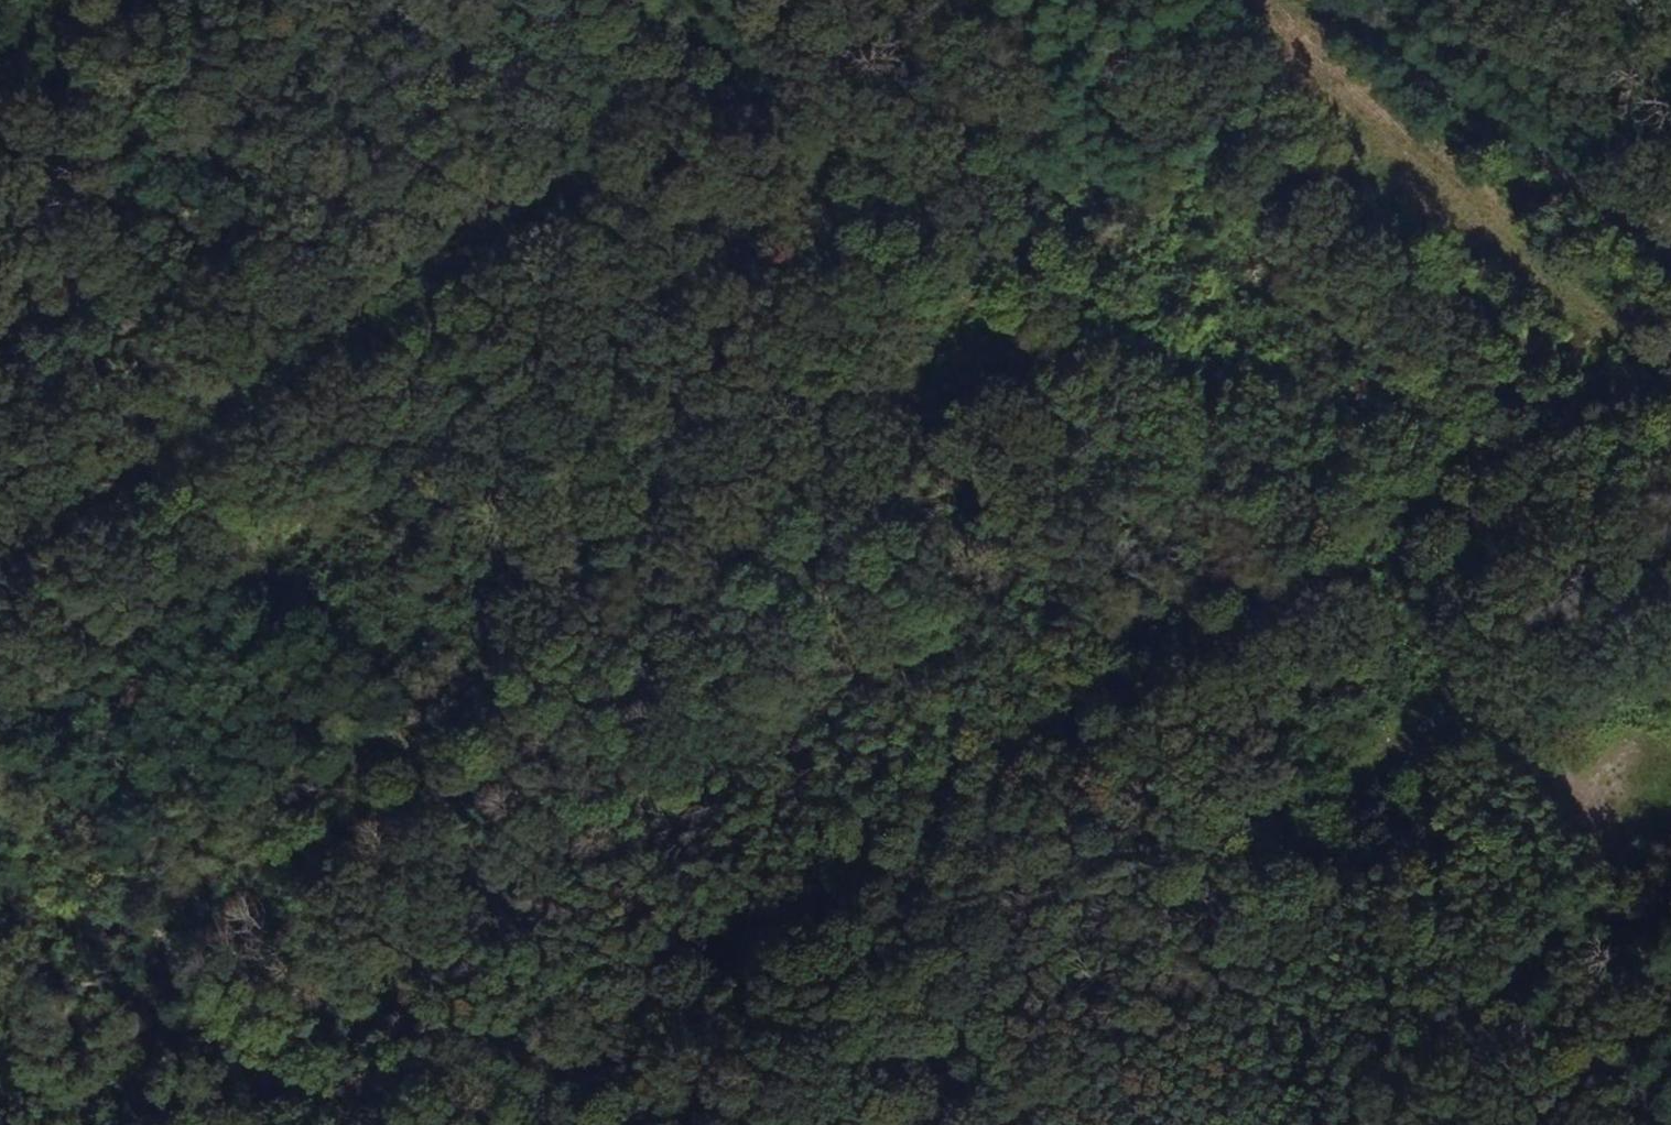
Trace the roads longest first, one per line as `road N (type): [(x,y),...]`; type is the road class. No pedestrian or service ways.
road 1 (unclassified): [(1334,0),(1670,258)]

